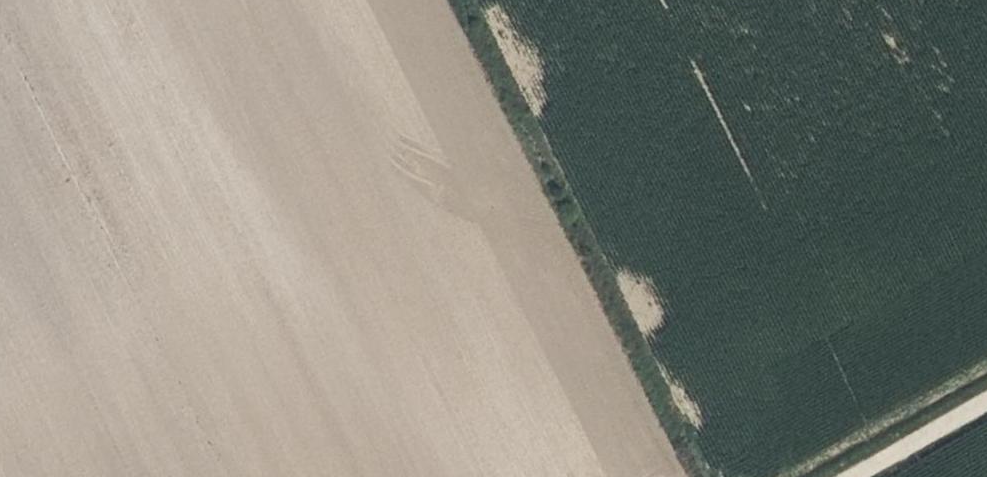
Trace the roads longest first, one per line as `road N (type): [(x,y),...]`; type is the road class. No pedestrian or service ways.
road 1 (track): [(865,476),(986,408)]

